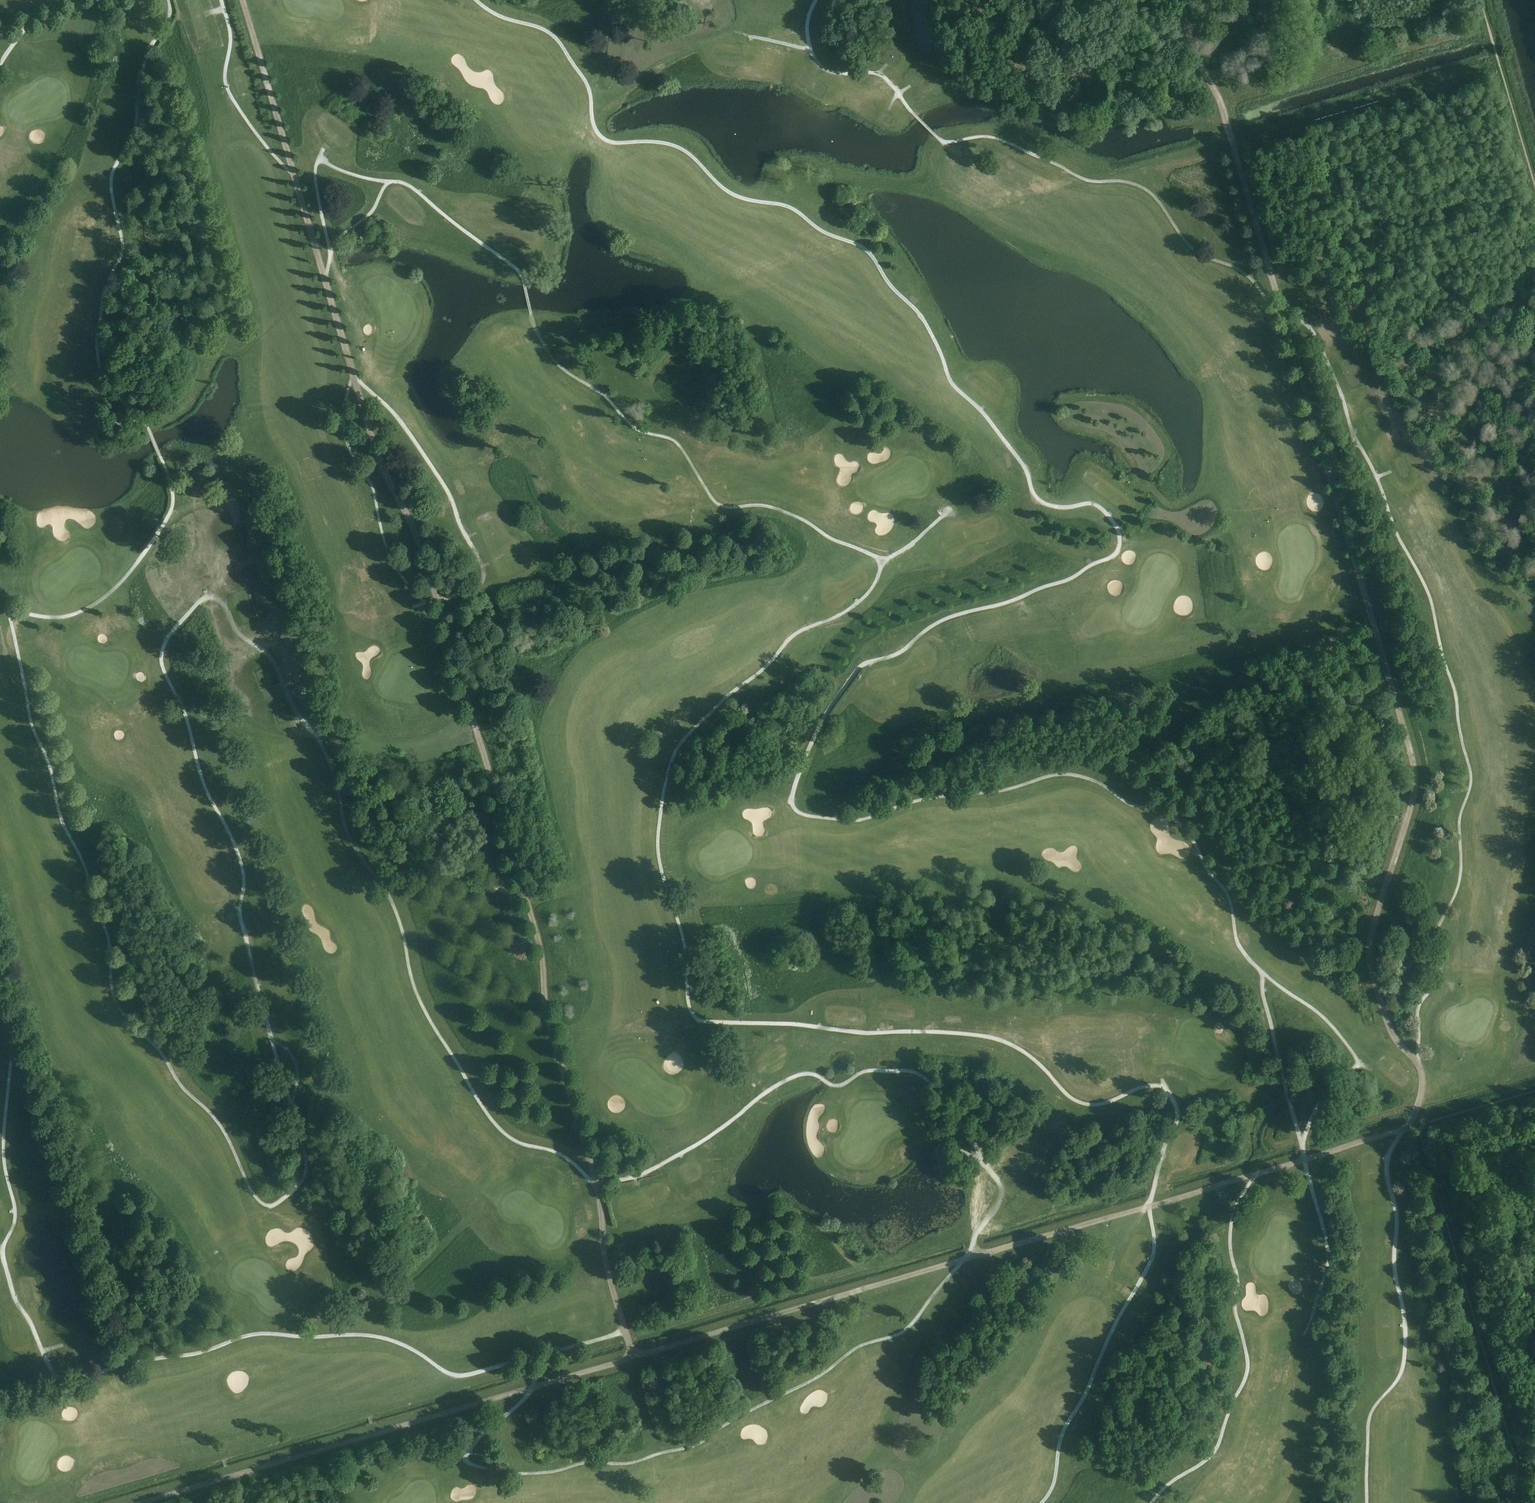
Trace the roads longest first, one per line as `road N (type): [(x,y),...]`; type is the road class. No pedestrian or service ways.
road 1 (track): [(720,34),(673,33),(608,7),(526,15),(571,43),(598,91)]
road 2 (track): [(701,51),(595,107),(609,0)]
road 3 (track): [(418,929),(510,886),(502,842),(510,834)]

